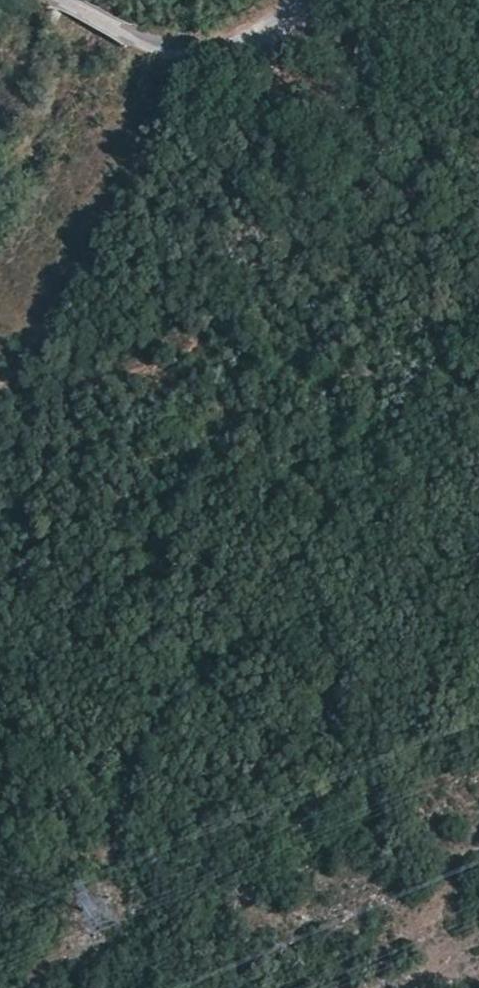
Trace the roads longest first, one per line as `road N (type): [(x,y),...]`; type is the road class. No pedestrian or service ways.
road 1 (unclassified): [(62,0),(188,55),(250,47),(285,26),(303,0)]

